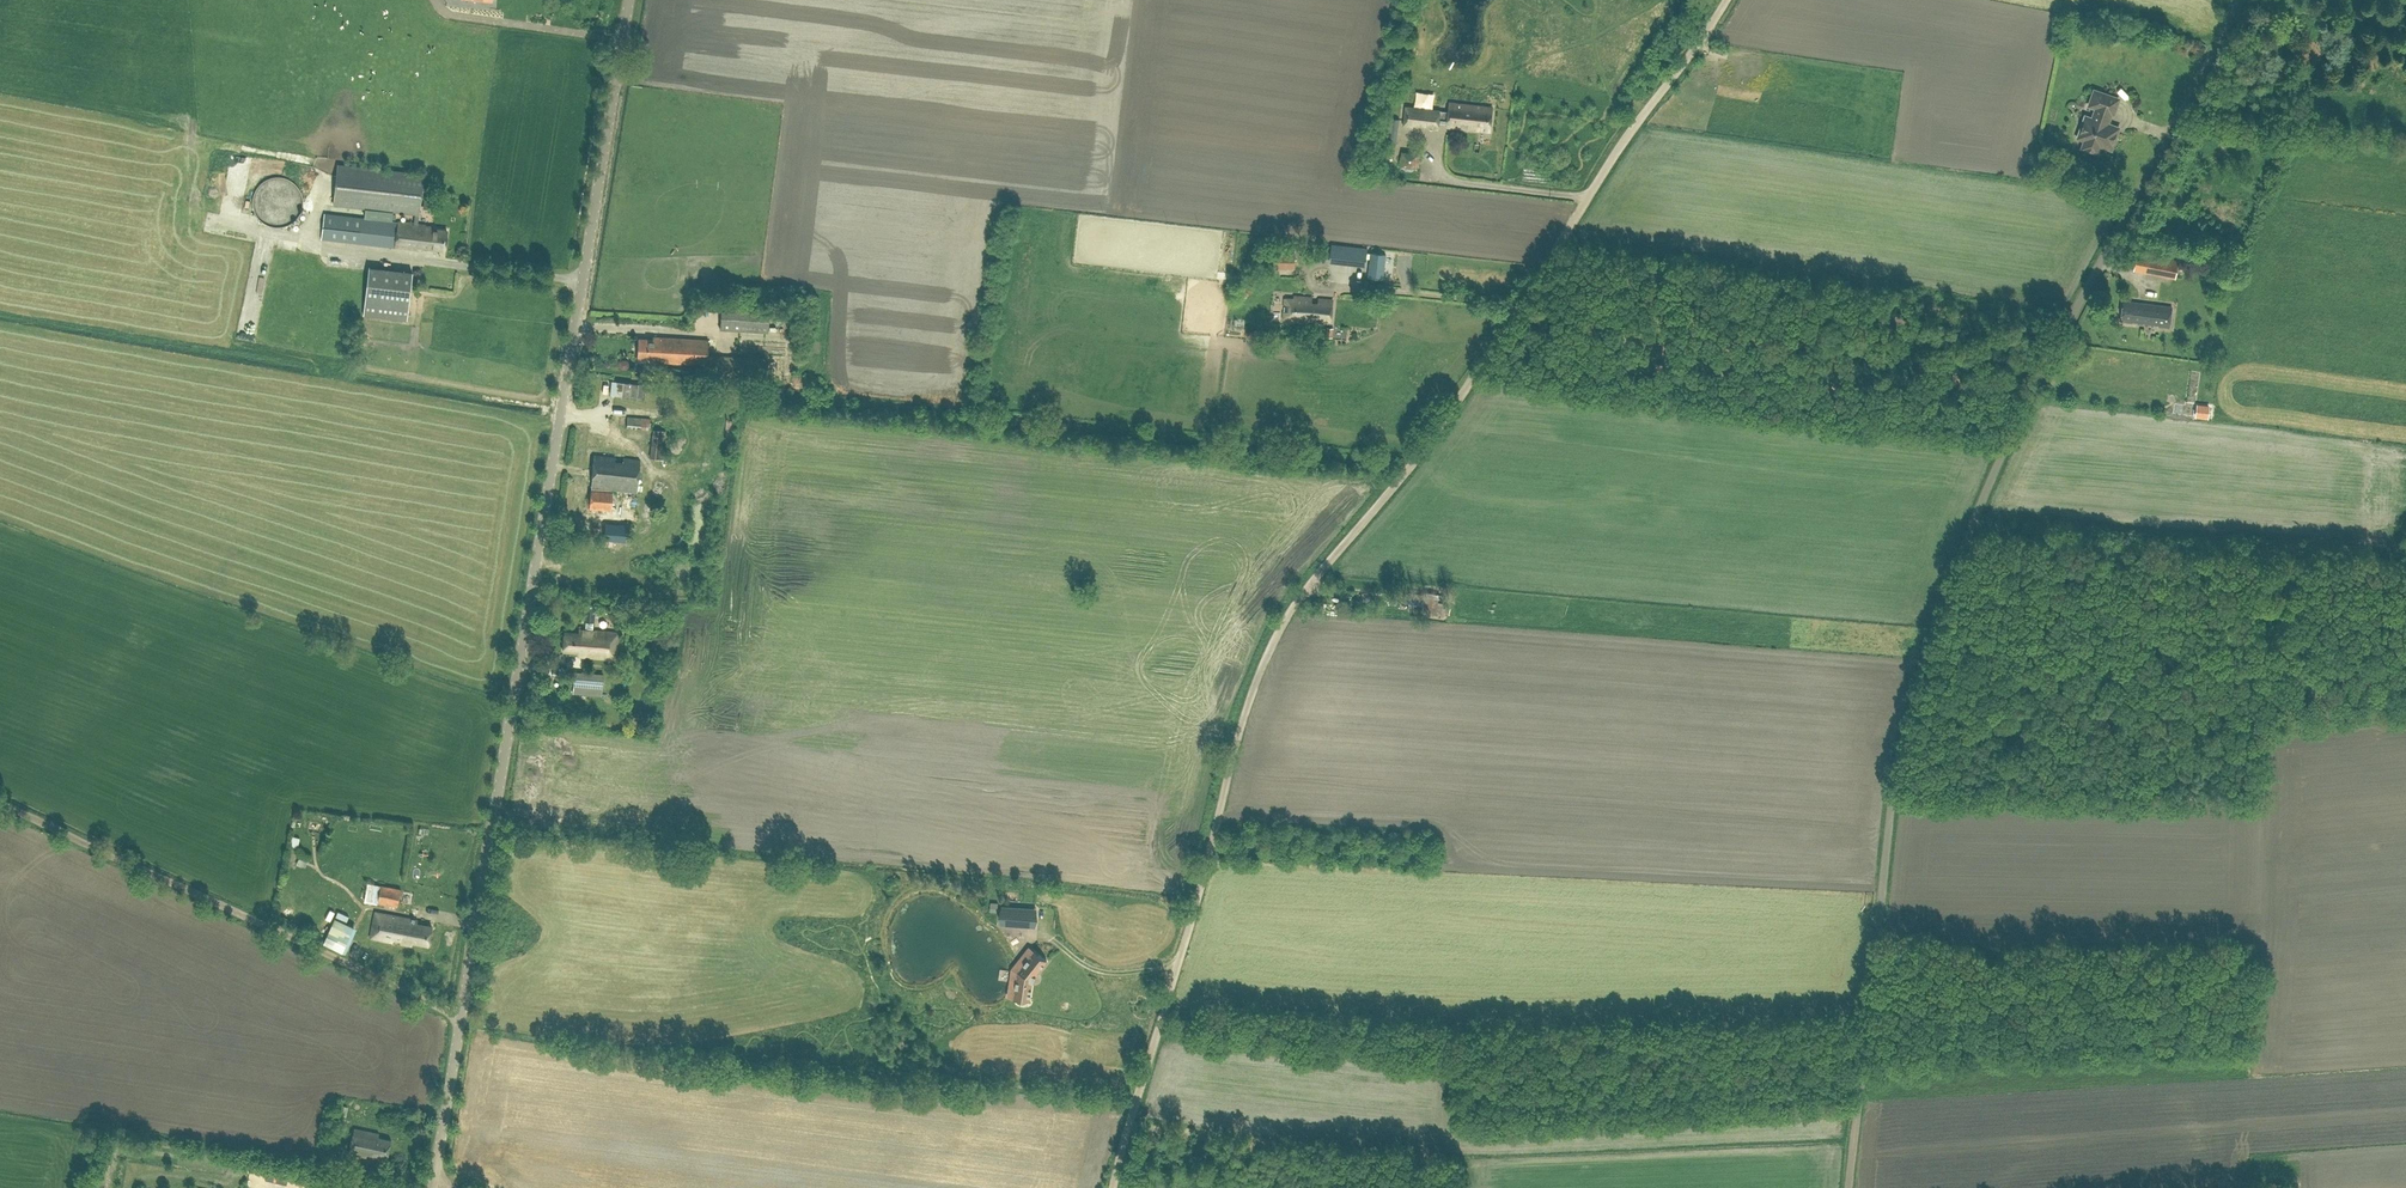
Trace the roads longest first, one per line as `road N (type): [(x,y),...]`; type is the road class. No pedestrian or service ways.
road 1 (unclassified): [(1848,1187),(1895,768),(1925,661),(2003,452),(2238,0)]
road 2 (tertiary): [(432,1187),(629,0)]
road 3 (track): [(1112,1187),(1266,656),(1291,608),(1449,414),(1543,271)]
road 4 (track): [(0,803),(460,1017)]
road 5 (track): [(2405,585),(1954,572)]
road 6 (track): [(1543,271),(1724,0)]

